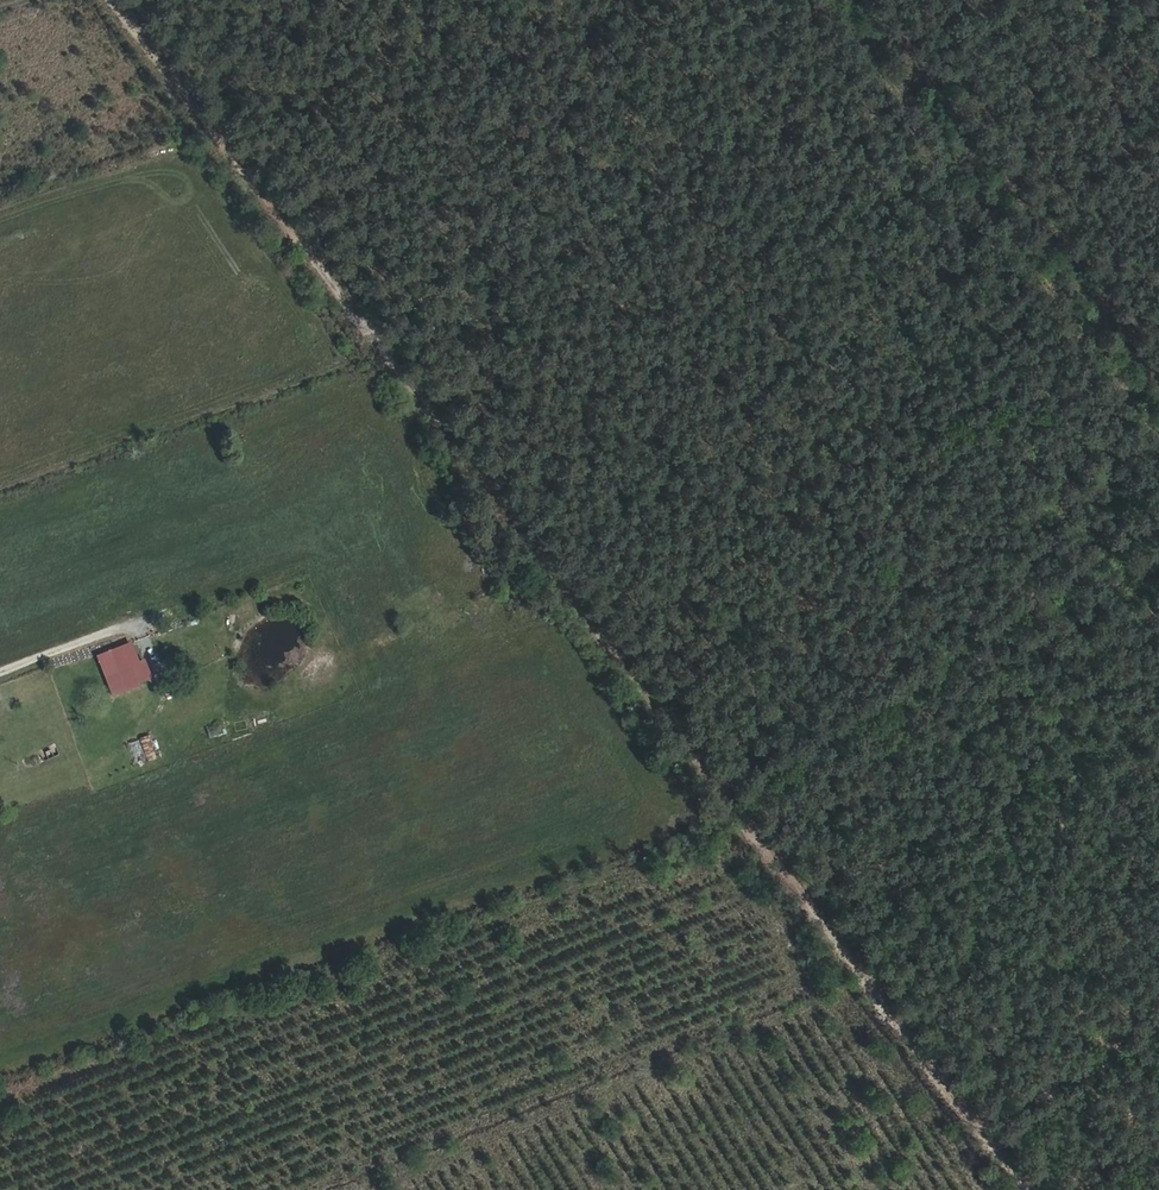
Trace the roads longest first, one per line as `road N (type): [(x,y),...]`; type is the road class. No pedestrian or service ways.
road 1 (track): [(0,681),(131,635),(146,643)]

